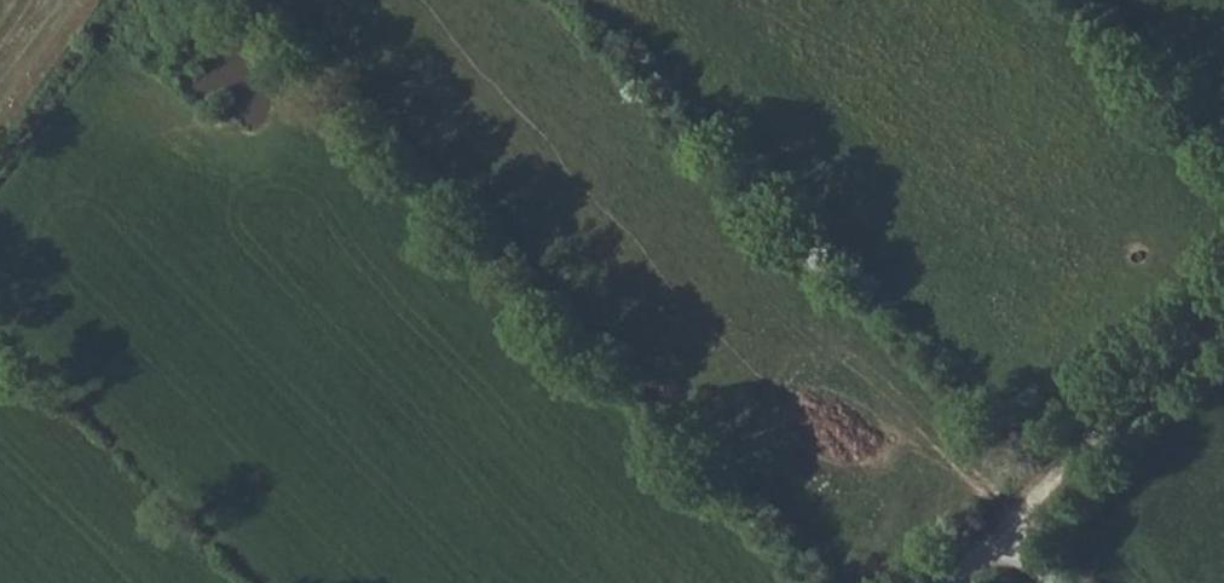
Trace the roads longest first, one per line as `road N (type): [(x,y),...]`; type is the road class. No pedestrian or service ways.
road 1 (track): [(977,582),(1223,325)]

